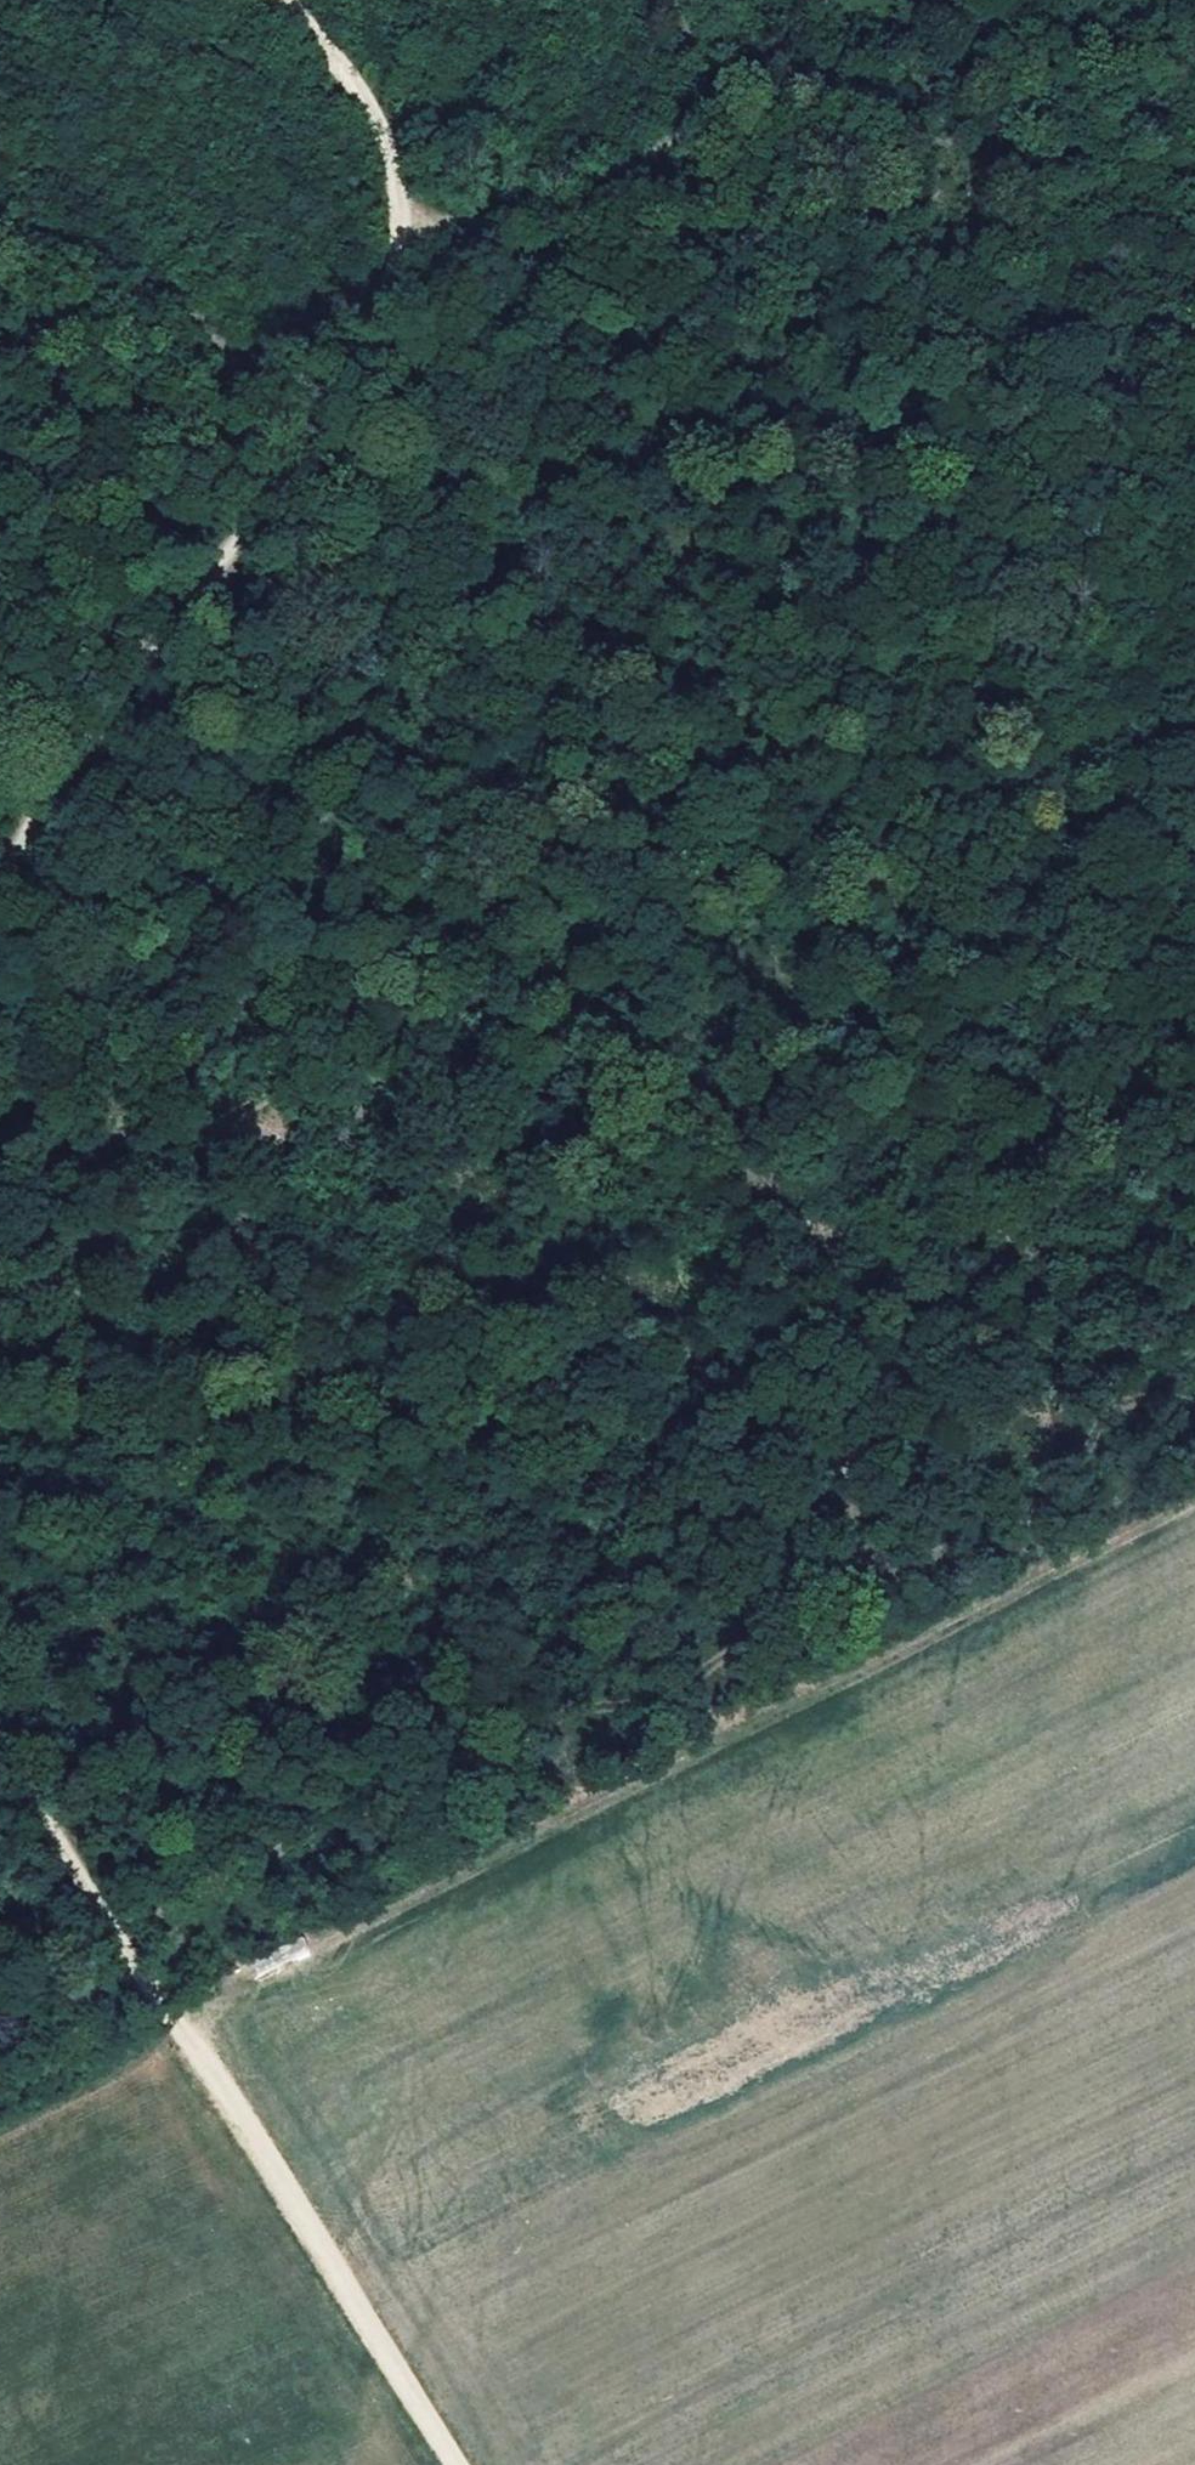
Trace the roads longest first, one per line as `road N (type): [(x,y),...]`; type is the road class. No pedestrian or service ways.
road 1 (track): [(451,2464),(142,1975),(0,1692)]
road 2 (track): [(400,211),(392,291),(286,481),(0,883)]
road 3 (track): [(400,211),(531,185),(717,75),(928,0)]
road 4 (track): [(0,240),(126,272),(199,309),(310,440)]
road 5 (track): [(256,379),(0,443)]
road 6 (track): [(281,0),(360,97),(390,162),(400,211)]

